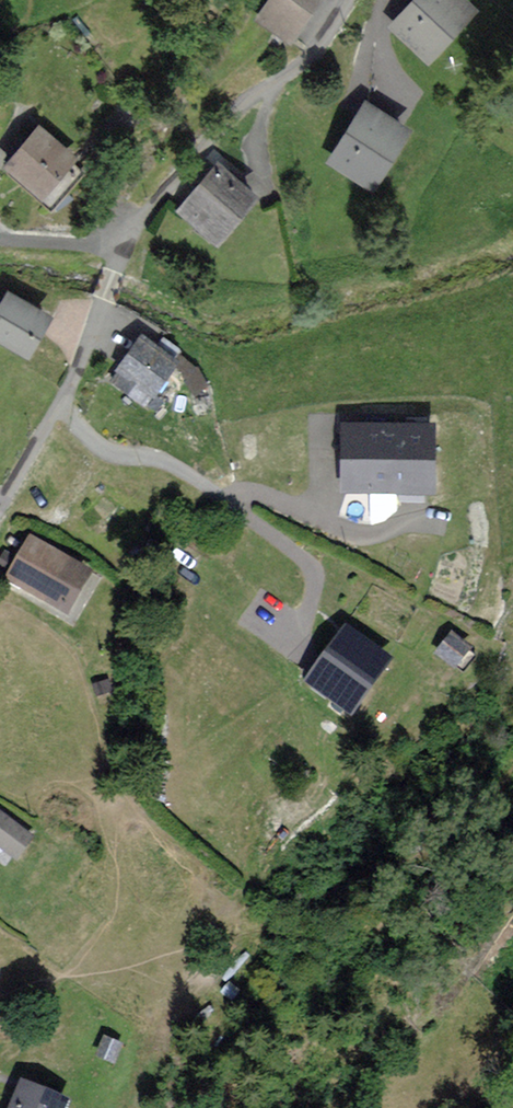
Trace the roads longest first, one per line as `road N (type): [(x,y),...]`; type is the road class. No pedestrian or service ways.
road 1 (residential): [(349,0),(310,57),(239,106),(142,217),(112,267),(37,456),(0,520)]

